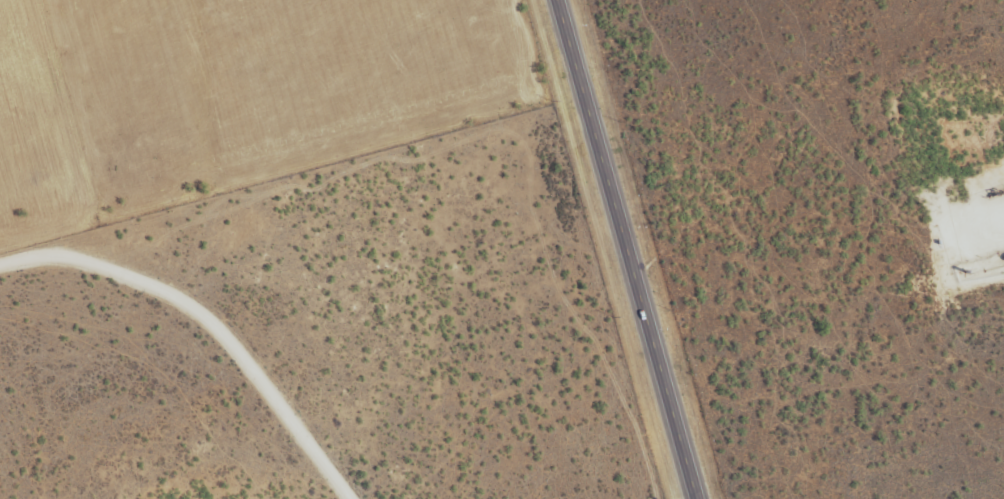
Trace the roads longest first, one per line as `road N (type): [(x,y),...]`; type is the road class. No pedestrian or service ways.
road 1 (secondary): [(699,498),(559,0)]

